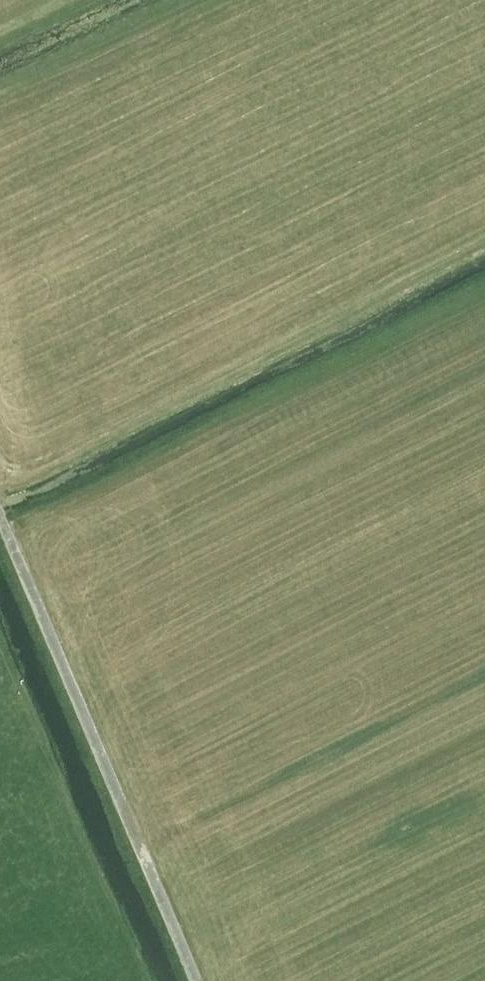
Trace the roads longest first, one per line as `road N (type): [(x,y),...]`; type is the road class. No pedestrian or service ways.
road 1 (track): [(0,526),(193,980)]

